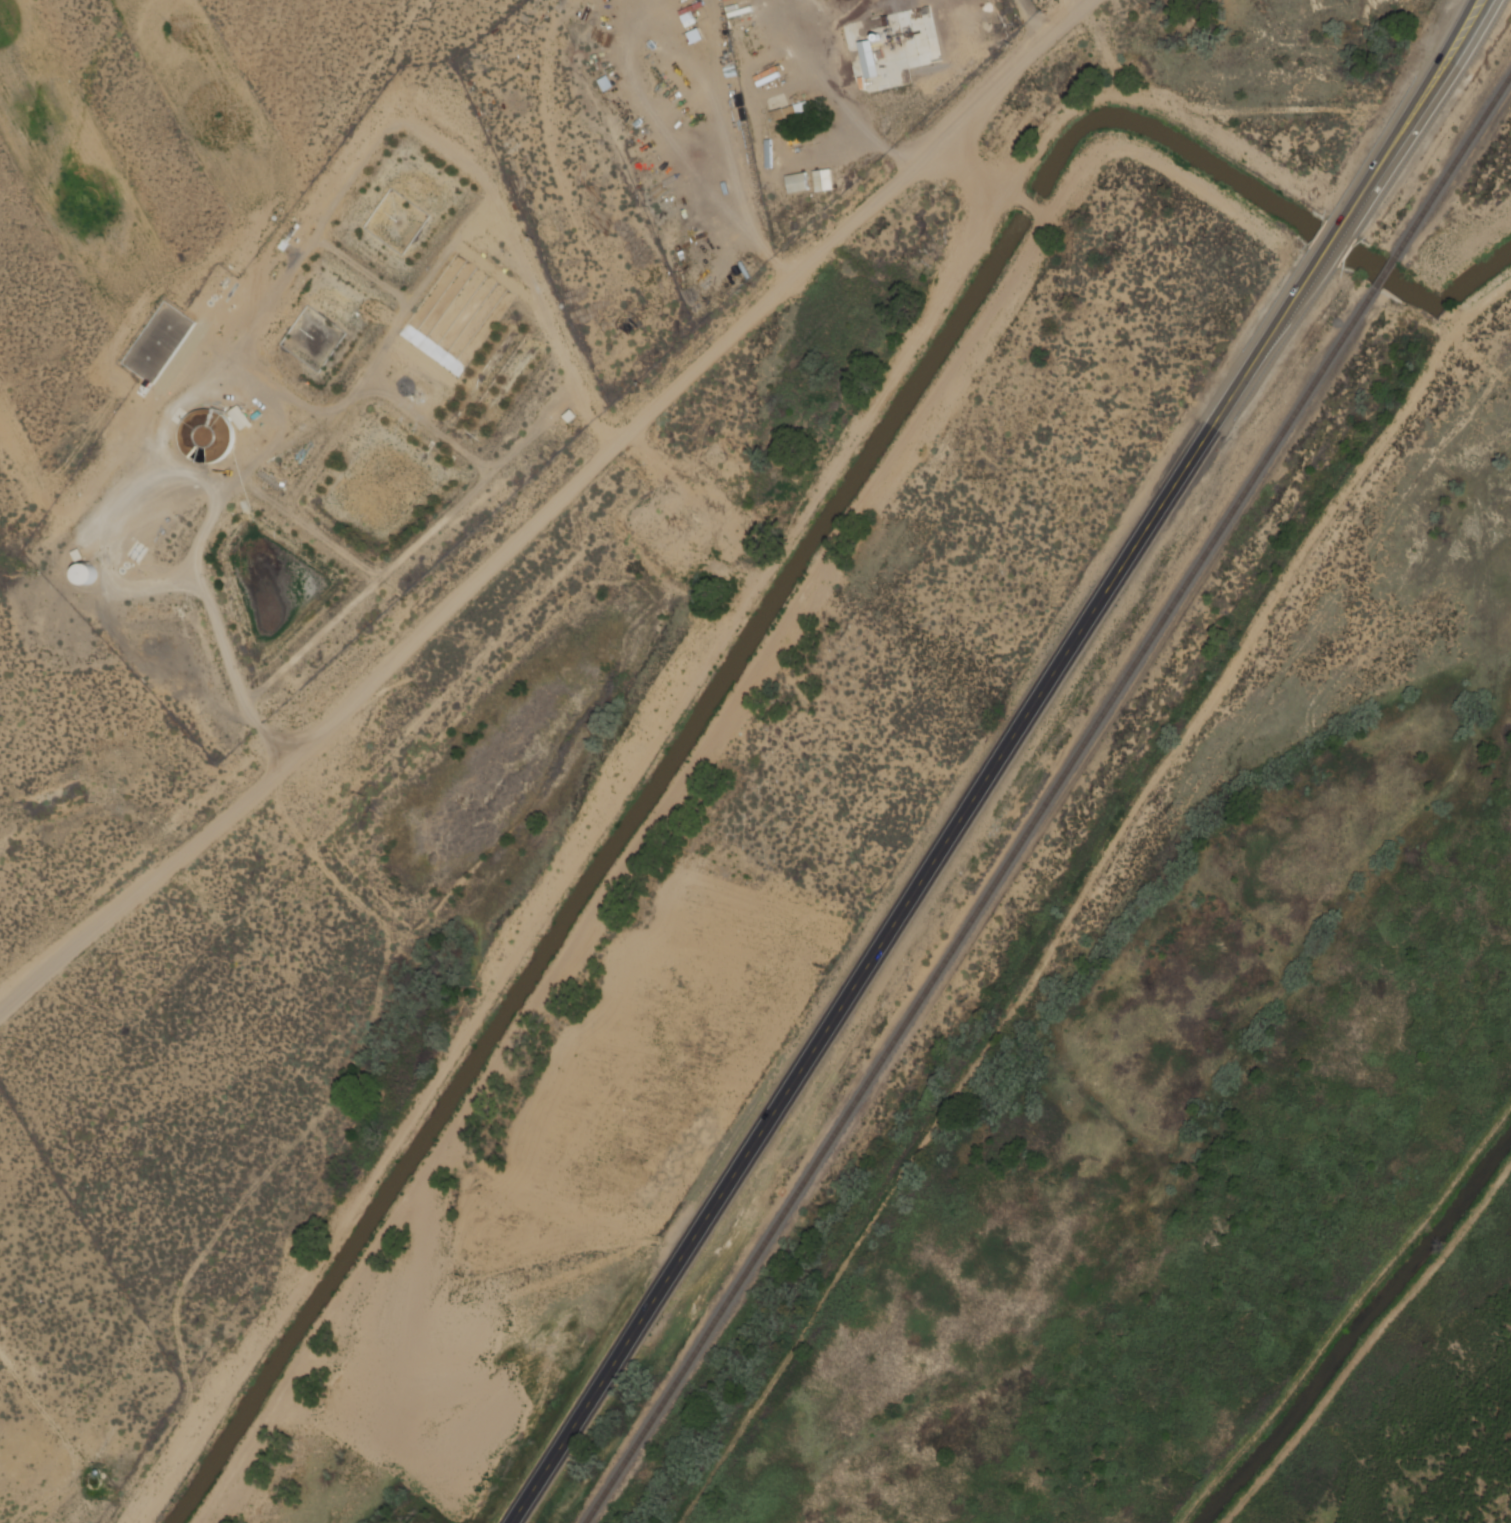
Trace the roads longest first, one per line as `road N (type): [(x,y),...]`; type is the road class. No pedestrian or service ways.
road 1 (residential): [(1085,0),(0,999)]
road 2 (secondary): [(513,1522),(1292,300)]
road 3 (secondary): [(1470,0),(1357,199)]
road 4 (secondary): [(1292,300),(1357,199)]

